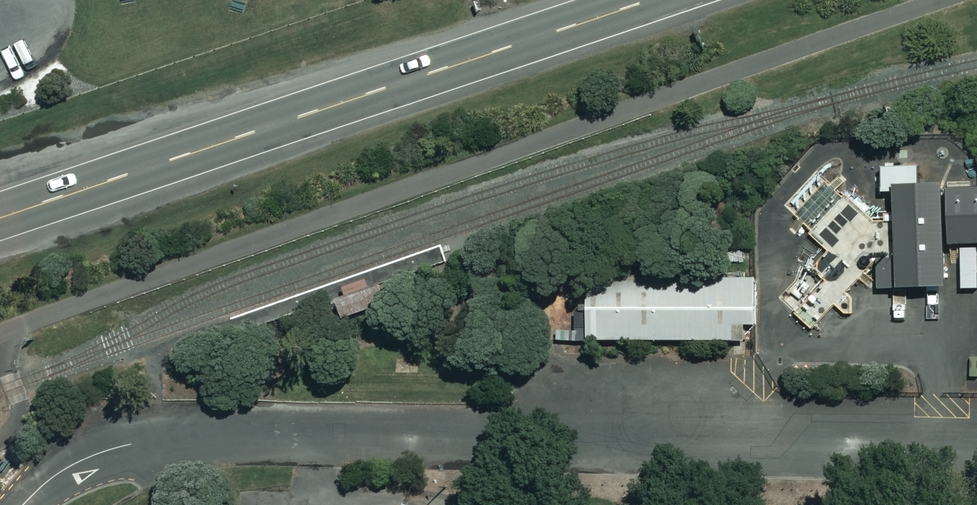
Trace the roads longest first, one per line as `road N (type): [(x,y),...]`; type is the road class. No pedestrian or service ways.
road 1 (residential): [(976,454),(175,435),(72,464),(21,504)]
road 2 (trunk): [(0,215),(639,0)]

